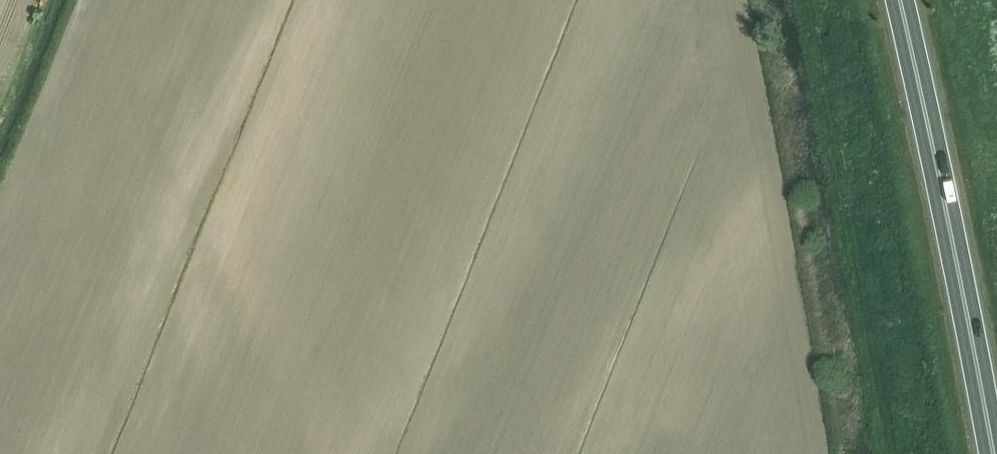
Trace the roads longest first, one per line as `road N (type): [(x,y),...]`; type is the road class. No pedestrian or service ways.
road 1 (trunk): [(994,453),(905,0)]

